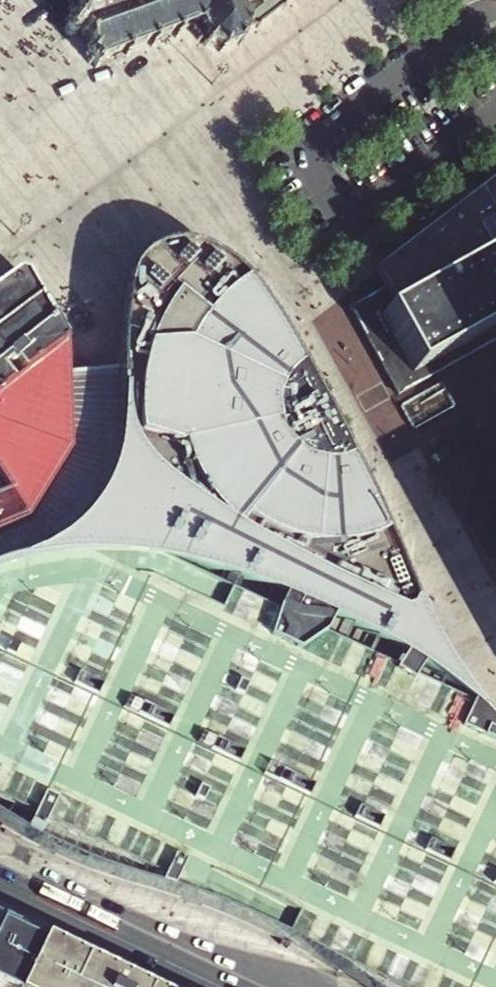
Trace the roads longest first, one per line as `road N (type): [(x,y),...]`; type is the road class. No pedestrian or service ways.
road 1 (secondary): [(220,986),(0,883)]

